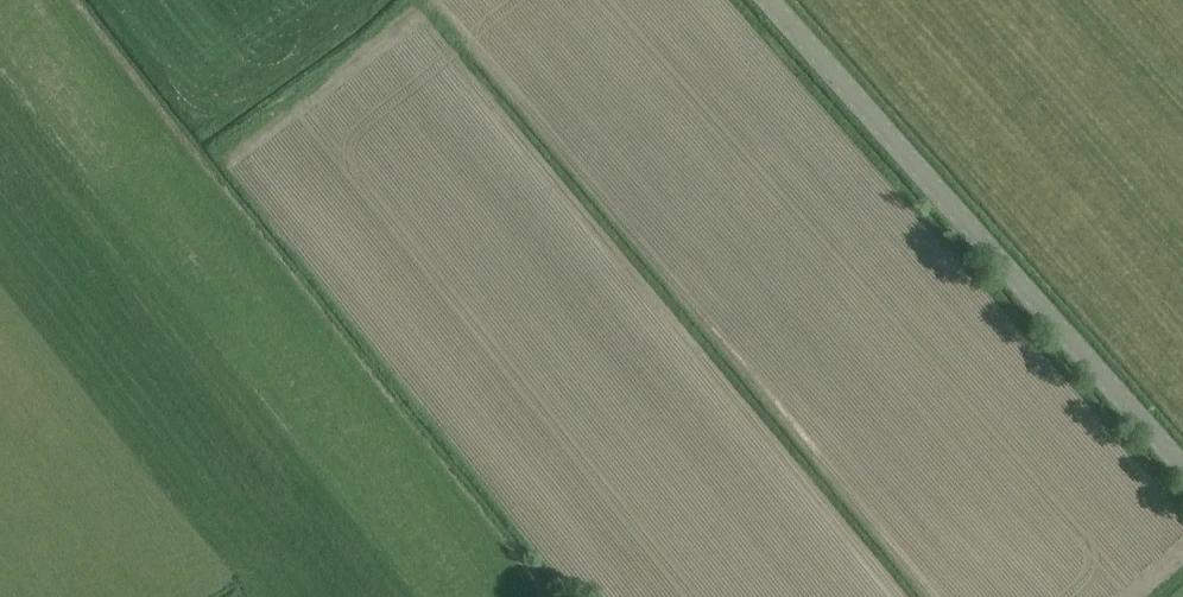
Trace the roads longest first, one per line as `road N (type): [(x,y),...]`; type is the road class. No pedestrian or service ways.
road 1 (unclassified): [(1182,472),(768,0)]

